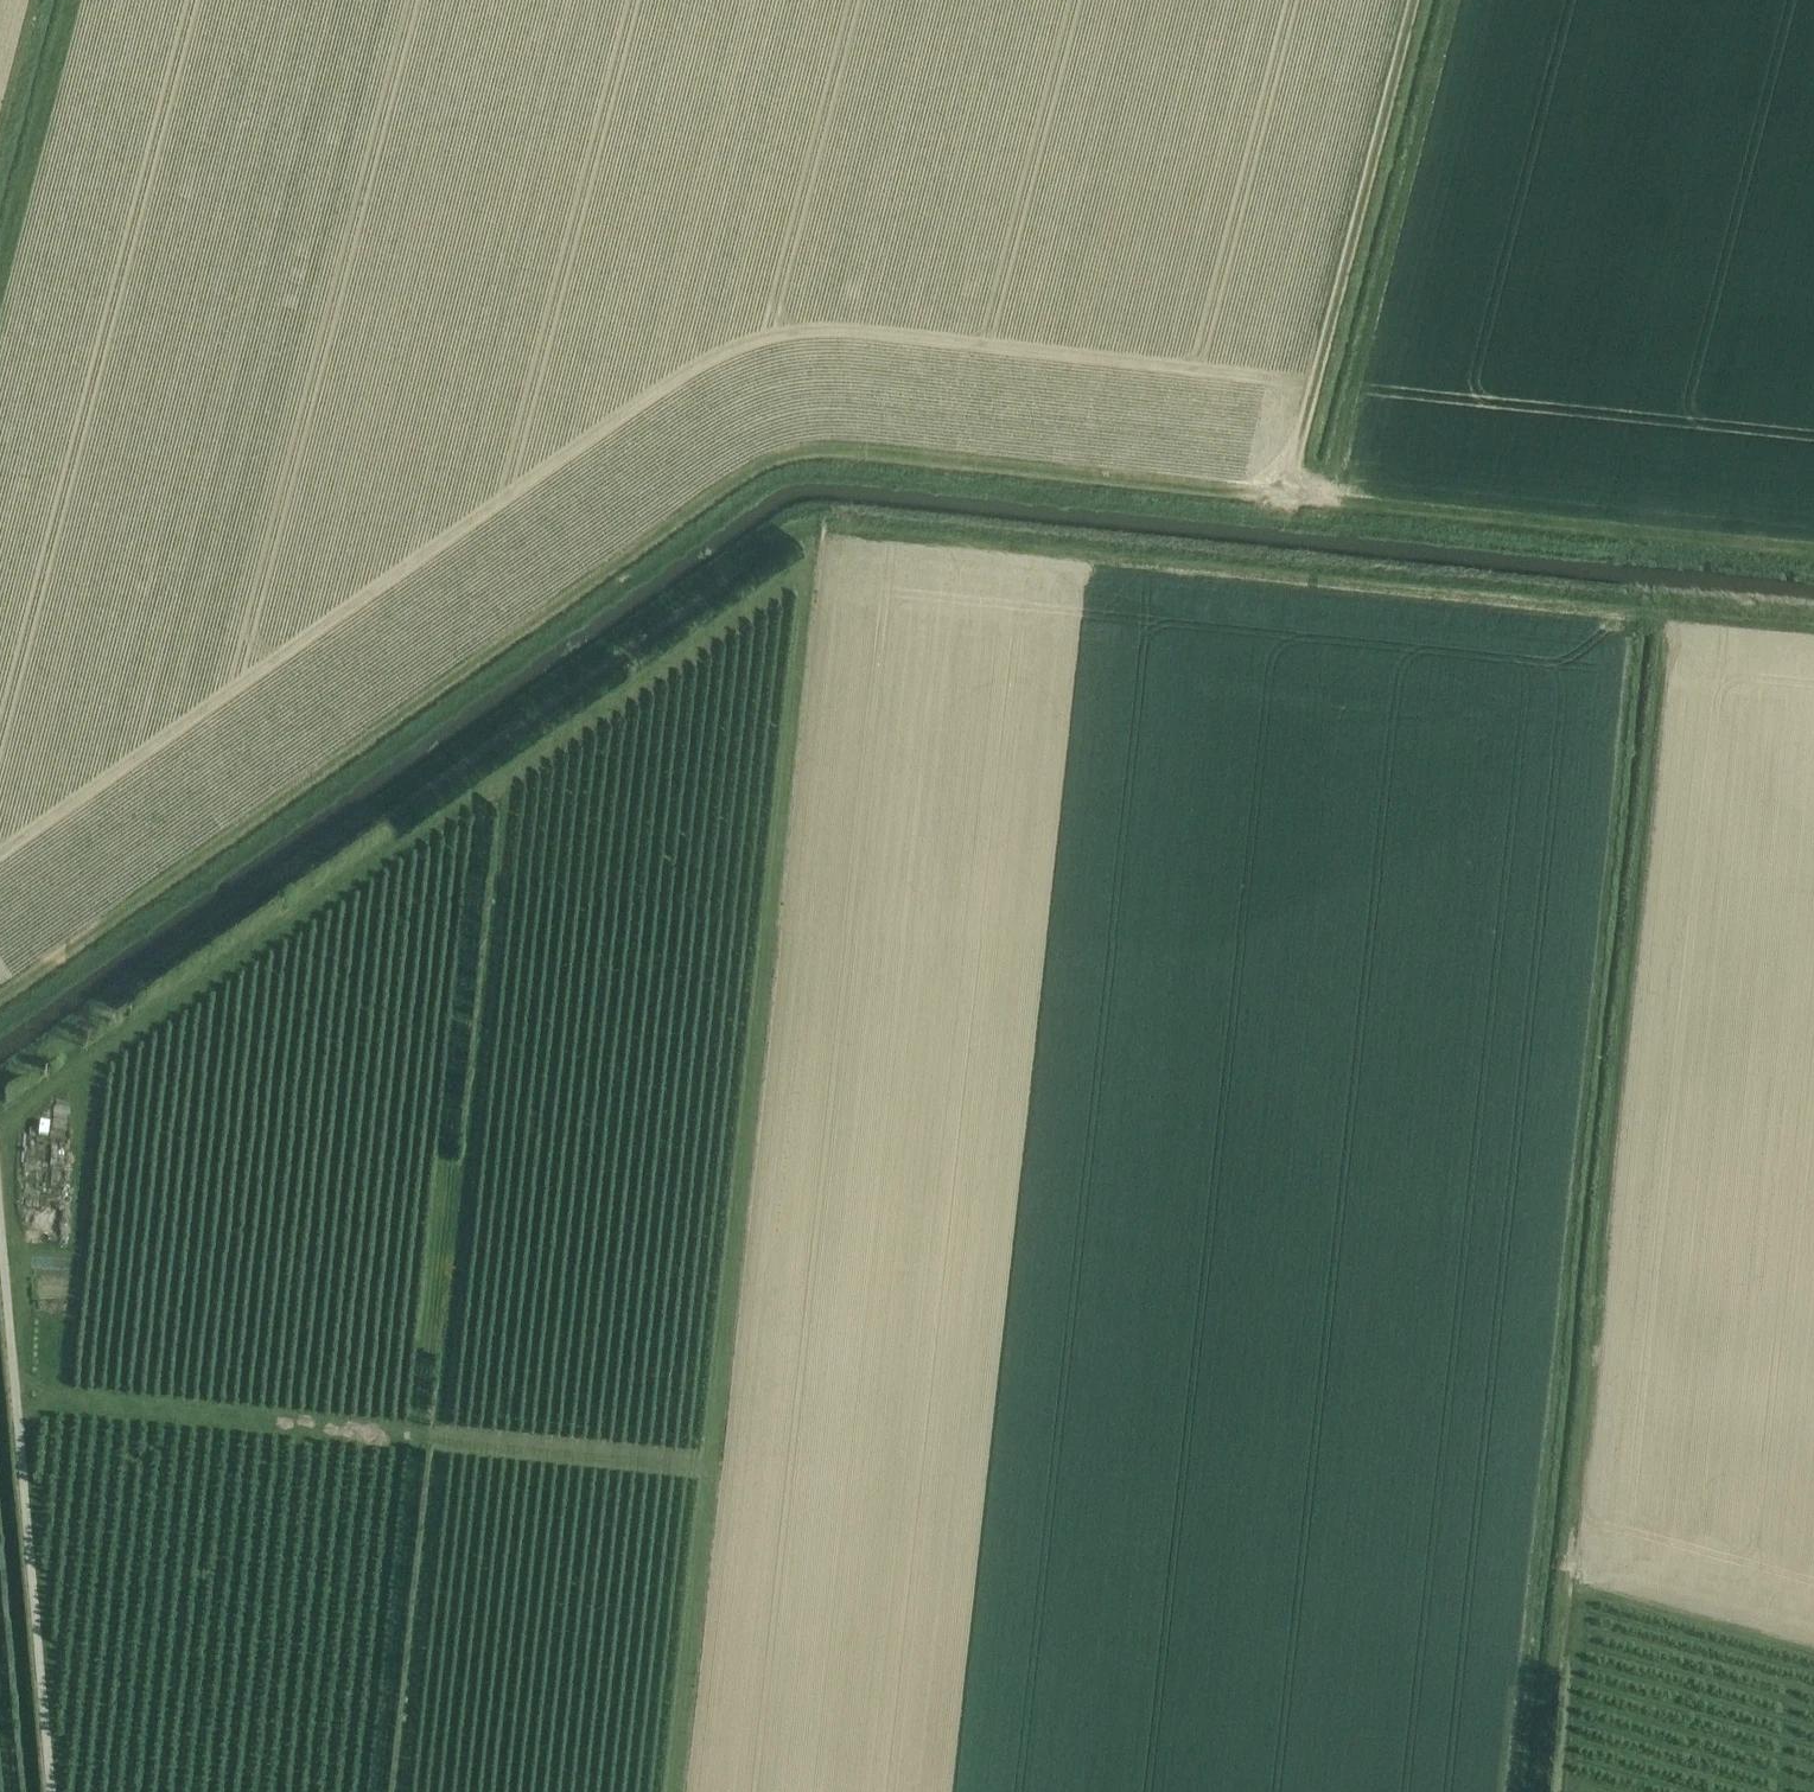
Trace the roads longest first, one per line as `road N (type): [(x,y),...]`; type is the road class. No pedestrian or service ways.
road 1 (track): [(0,1222),(50,1791)]
road 2 (track): [(1350,487),(1287,479),(1411,0)]

